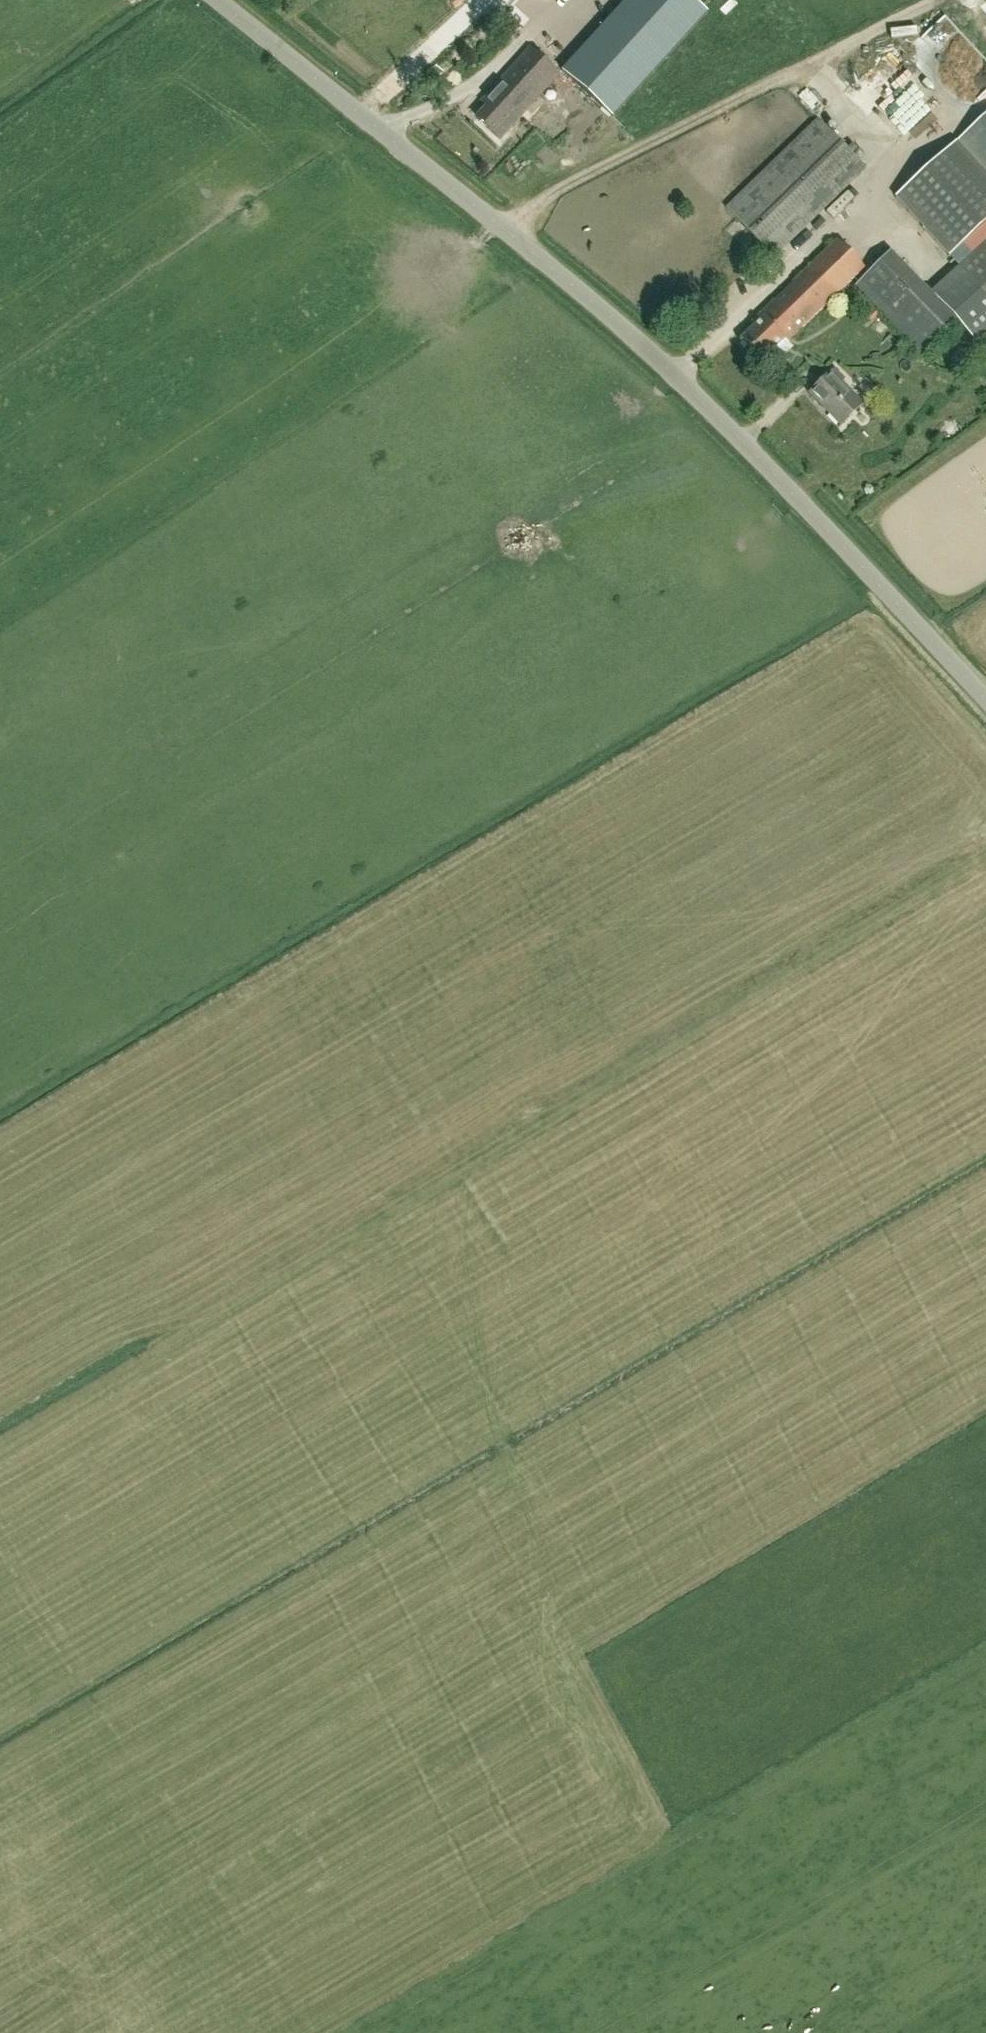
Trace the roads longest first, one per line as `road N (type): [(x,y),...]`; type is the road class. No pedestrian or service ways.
road 1 (unclassified): [(985,688),(756,439),(559,267),(220,0)]

